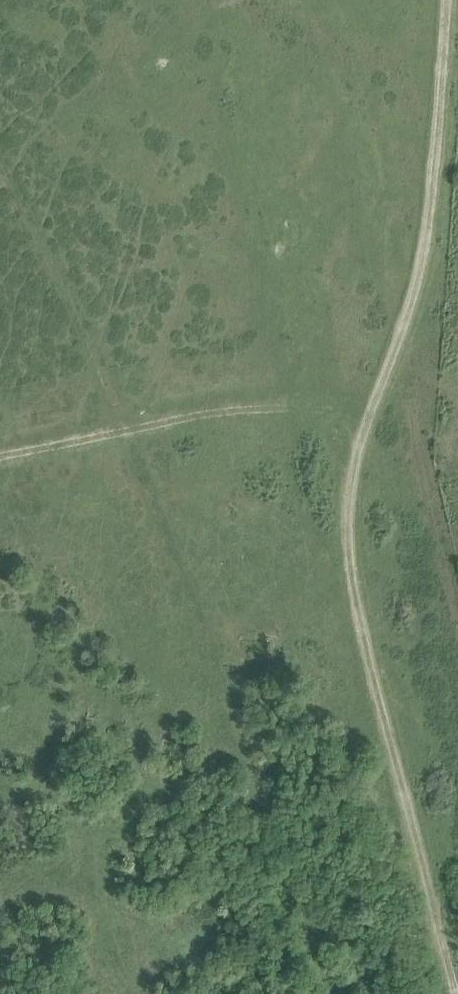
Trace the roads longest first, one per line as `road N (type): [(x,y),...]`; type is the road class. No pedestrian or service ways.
road 1 (track): [(450,0),(438,257),(350,470),(457,958)]
road 2 (track): [(308,993),(127,430),(0,169)]
road 3 (track): [(0,457),(241,408),(372,403)]

